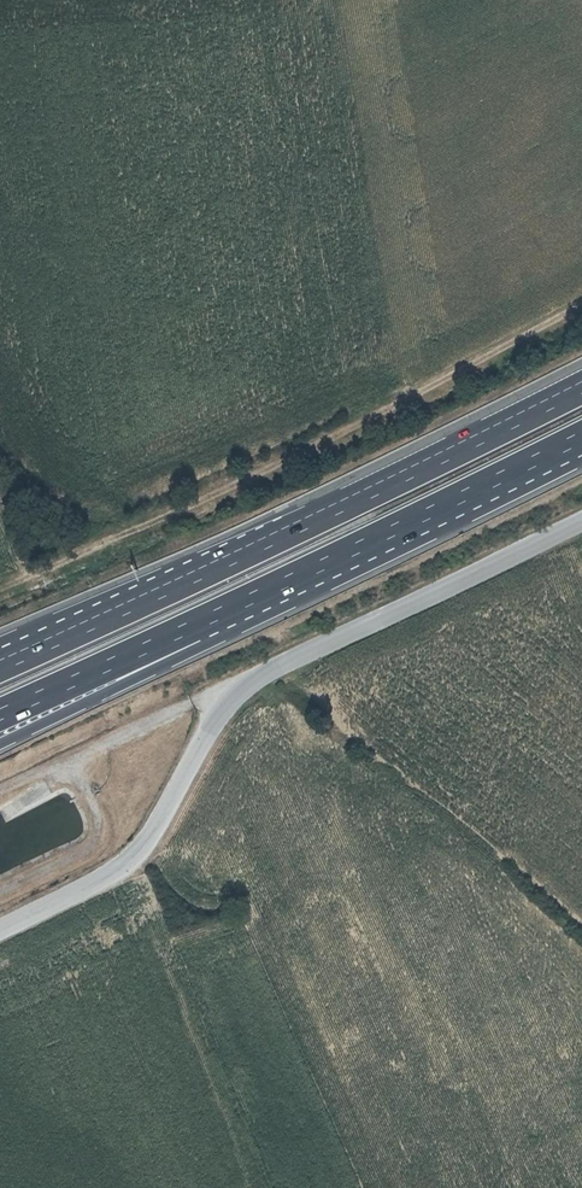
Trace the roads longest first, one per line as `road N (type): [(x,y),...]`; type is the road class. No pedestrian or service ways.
road 1 (unclassified): [(581,512),(227,691),(136,843),(98,879),(0,928)]
road 2 (track): [(581,305),(305,453),(0,590)]
road 3 (motorway): [(581,385),(0,663)]
road 4 (motorway): [(208,619),(581,434)]
road 5 (motorway): [(0,744),(205,645),(208,619)]
road 6 (motorway): [(0,714),(208,619)]

